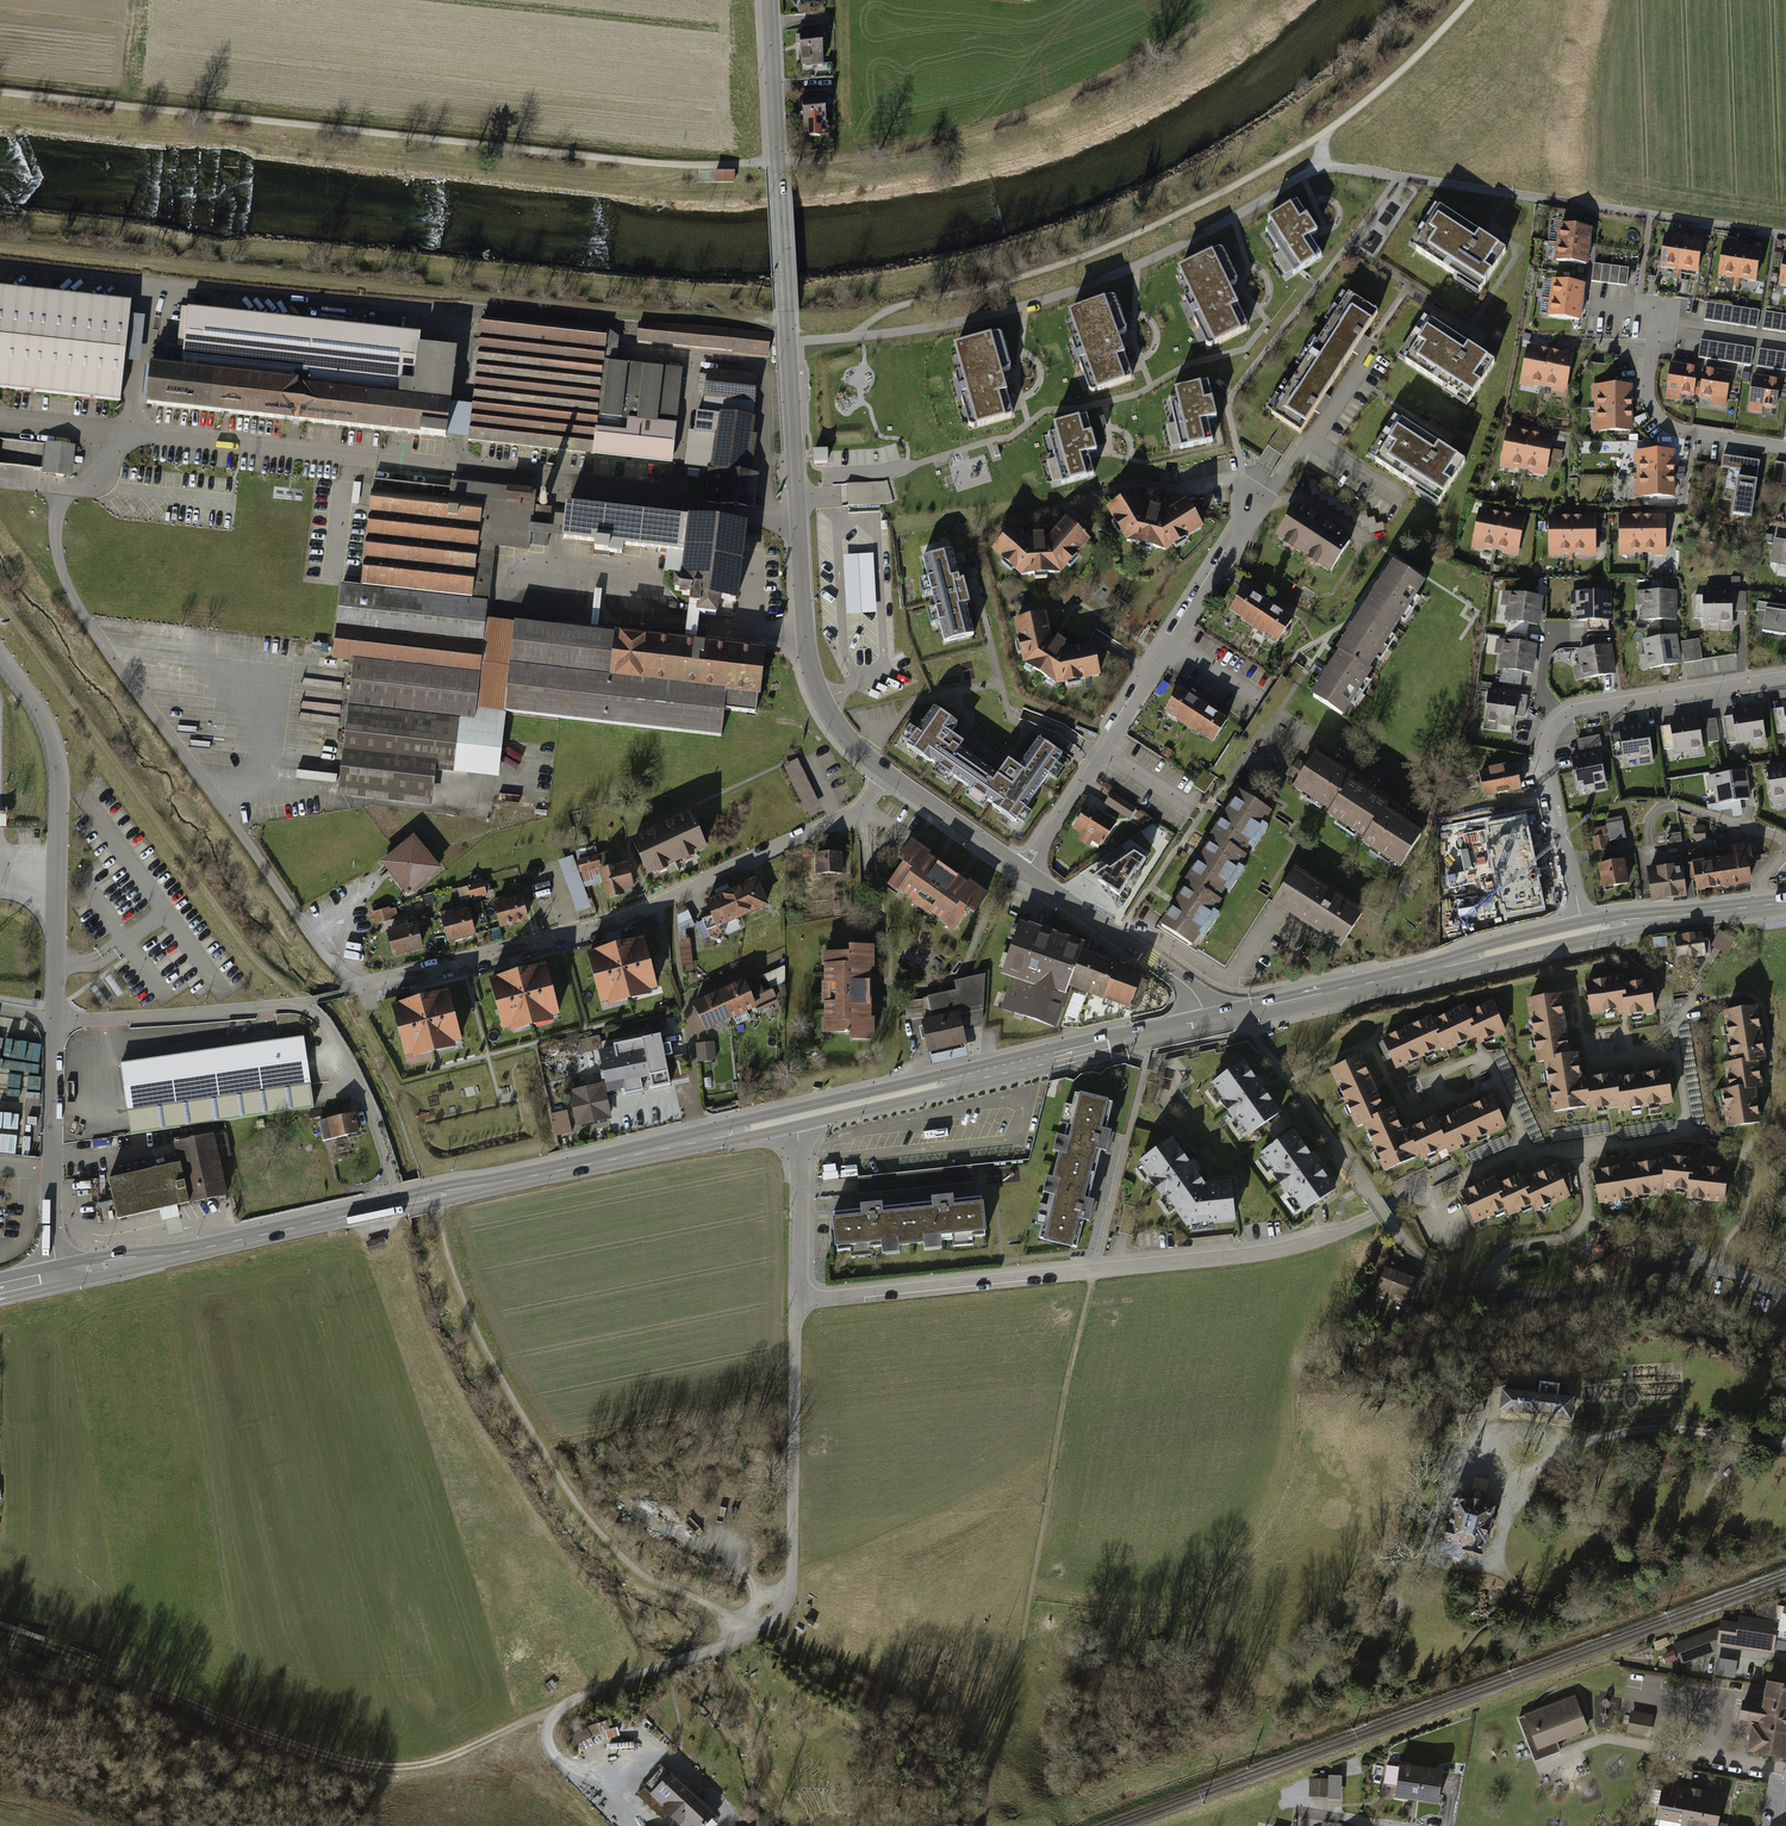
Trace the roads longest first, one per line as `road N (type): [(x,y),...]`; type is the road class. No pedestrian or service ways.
road 1 (residential): [(55,1020),(304,1003),(617,922),(842,822),(885,772)]
road 2 (residential): [(770,0),(805,632),(822,701),(885,772)]
road 3 (track): [(778,160),(650,163),(0,92)]
road 4 (primary): [(59,1275),(796,1117)]
road 5 (residential): [(1785,1299),(1718,1270),(1687,1269),(1569,1299),(1517,1300),(1447,1283),(1406,1246),(1246,1032)]
road 6 (residential): [(798,1302),(1272,1251),(1332,1235),(1421,1191)]
road 7 (track): [(0,1632),(274,1742),(384,1767),(426,1766),(549,1715)]
road 8 (residential): [(798,1302),(790,1602),(761,1631),(549,1715)]
road 9 (track): [(778,160),(879,154),(962,137),(1166,52),(1238,0)]
road 10 (residential): [(1785,677),(1561,720),(1546,762),(1584,930)]
road 11 (residential): [(1025,871),(1239,545),(1250,501)]
road 12 (primary): [(796,1117),(1207,1022)]
road 13 (primary): [(1207,1022),(1584,930)]
road 14 (residential): [(55,1020),(57,755),(45,721),(0,655)]
road 15 (residential): [(55,1020),(50,1211),(59,1275)]
road 16 (residential): [(1025,871),(1187,987),(1207,1022)]
road 17 (residential): [(1785,449),(1666,427),(1649,397),(1654,325)]
road 18 (residential): [(796,1117),(798,1302)]
road 19 (primary): [(1584,930),(1762,906)]
road 20 (residential): [(885,772),(1025,871)]

